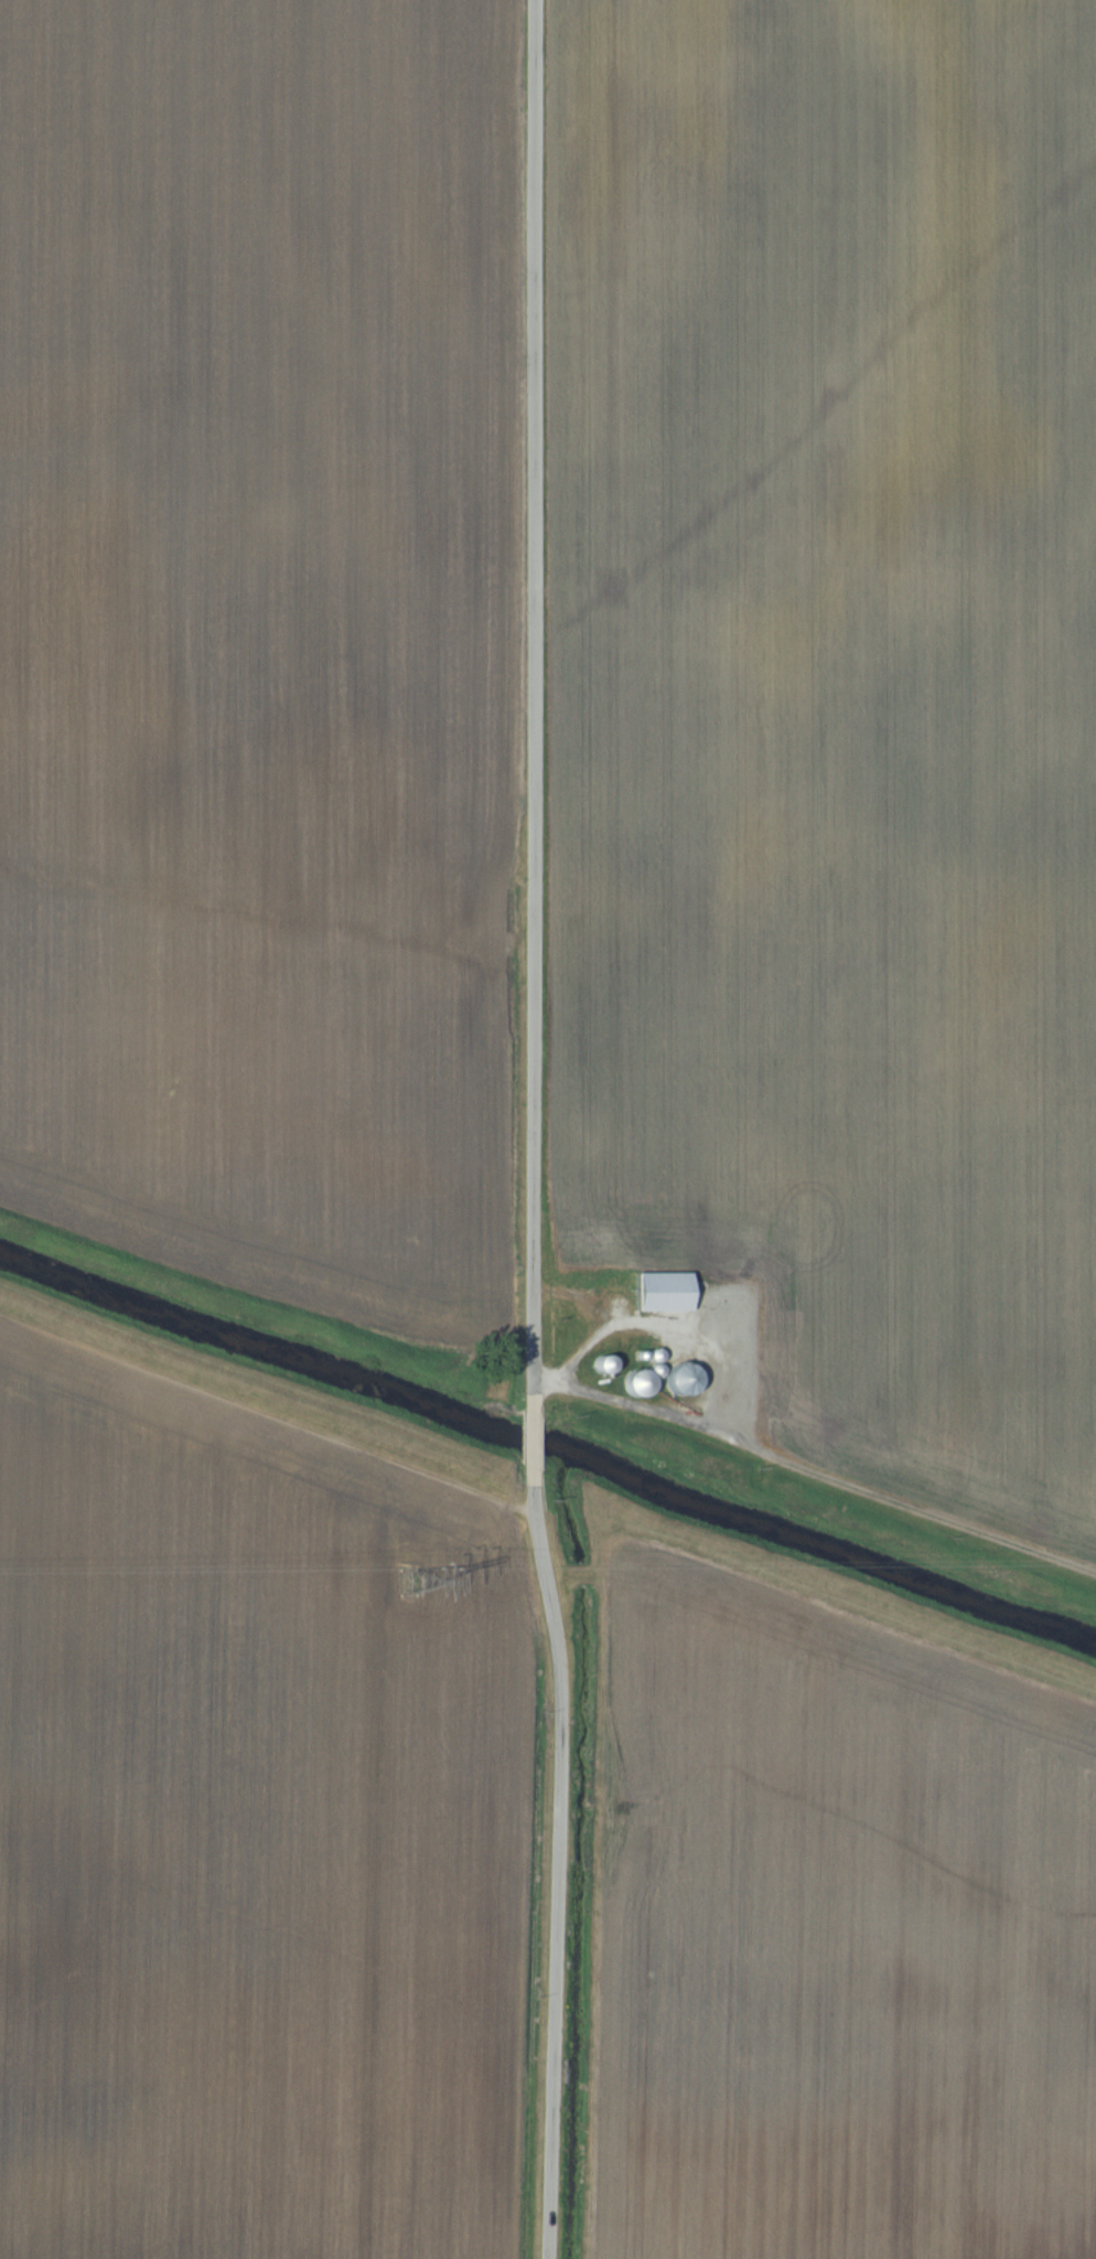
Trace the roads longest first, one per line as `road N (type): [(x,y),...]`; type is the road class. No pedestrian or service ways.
road 1 (residential): [(548,2258),(561,1674),(538,1537),(534,1427),(536,0)]

